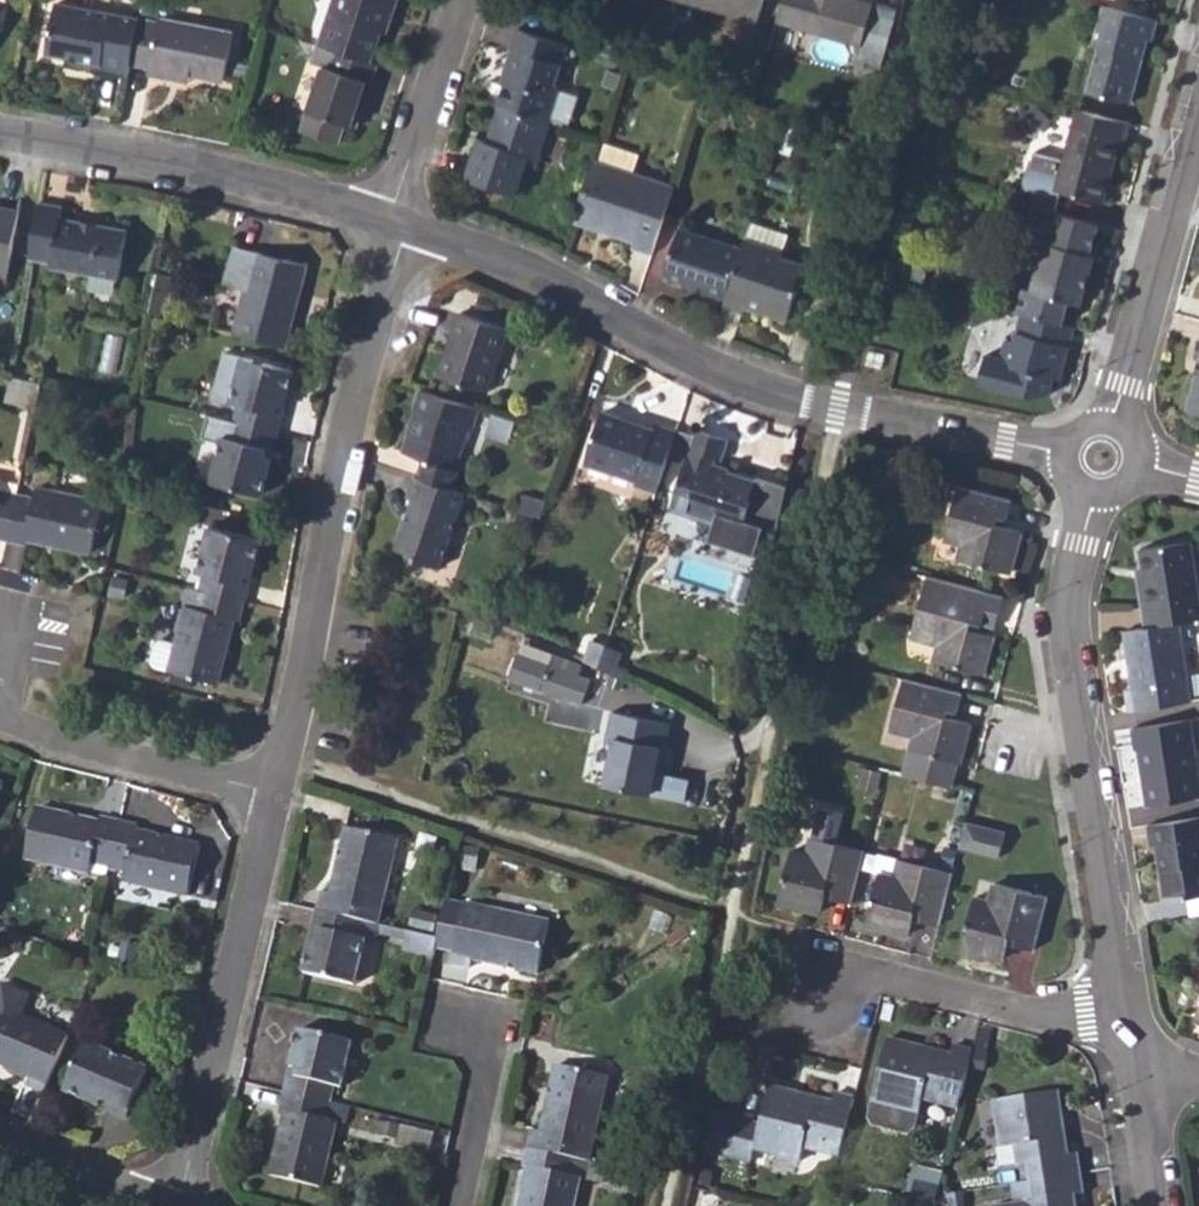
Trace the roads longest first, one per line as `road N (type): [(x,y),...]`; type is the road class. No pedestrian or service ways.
road 1 (residential): [(1101,456),(835,412),(689,366),(558,289),(397,228)]
road 2 (residential): [(277,795),(397,228)]
road 3 (residential): [(1127,1016),(1064,618),(1101,456)]
road 4 (residential): [(180,1205),(277,795)]
road 5 (residential): [(397,228),(224,172),(0,133)]
road 6 (residential): [(1101,456),(1198,105)]
road 7 (residential): [(1127,1016),(1086,1021),(850,970),(815,1001)]
road 8 (residential): [(277,795),(37,737),(0,718)]
road 9 (residential): [(397,228),(464,0)]
road 10 (residential): [(456,1205),(495,1029),(457,1020)]
road 11 (residential): [(153,1205),(0,1151)]
road 12 (residential): [(1158,1205),(1145,1072)]

